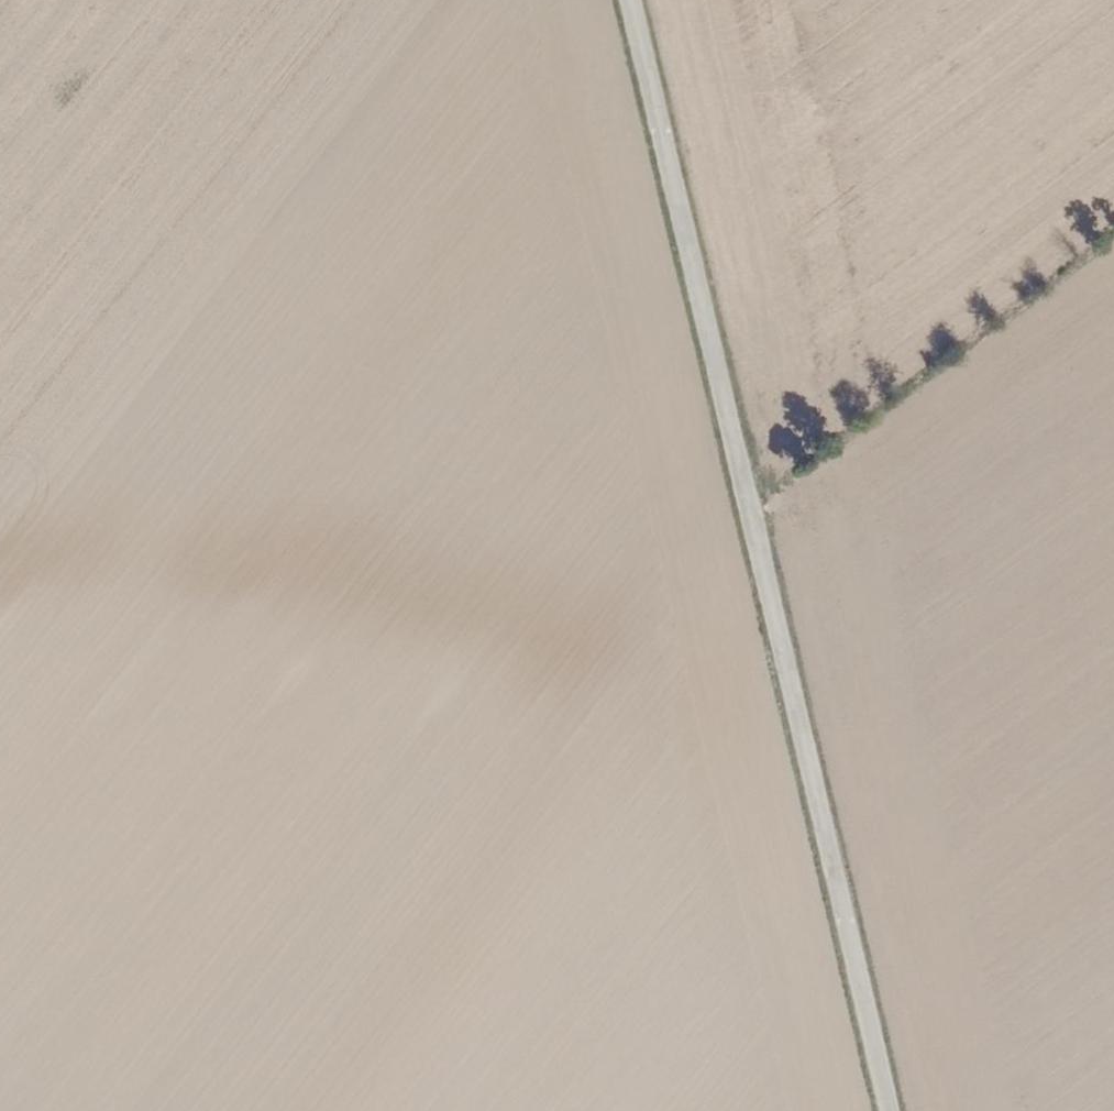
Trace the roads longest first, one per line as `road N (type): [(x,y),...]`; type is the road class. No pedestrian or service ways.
road 1 (unclassified): [(635,0),(892,1110)]

